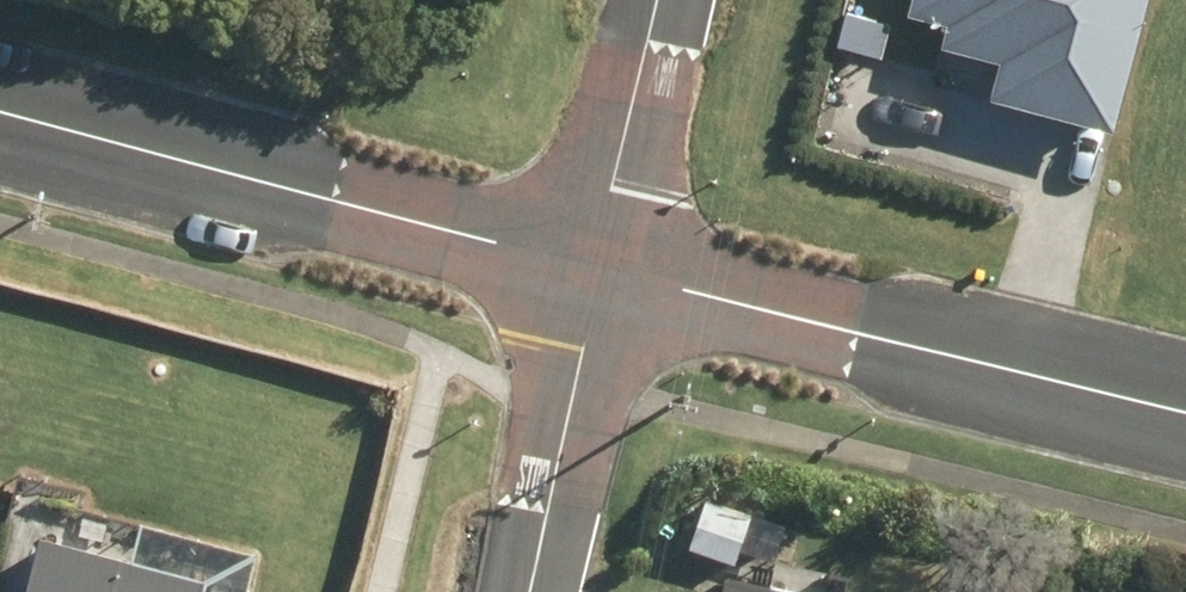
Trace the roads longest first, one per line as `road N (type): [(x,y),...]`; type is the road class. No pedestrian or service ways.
road 1 (residential): [(597,270),(0,109)]
road 2 (residential): [(1185,412),(597,270)]
road 3 (residential): [(597,270),(528,591)]
road 4 (residential): [(659,0),(597,270)]

